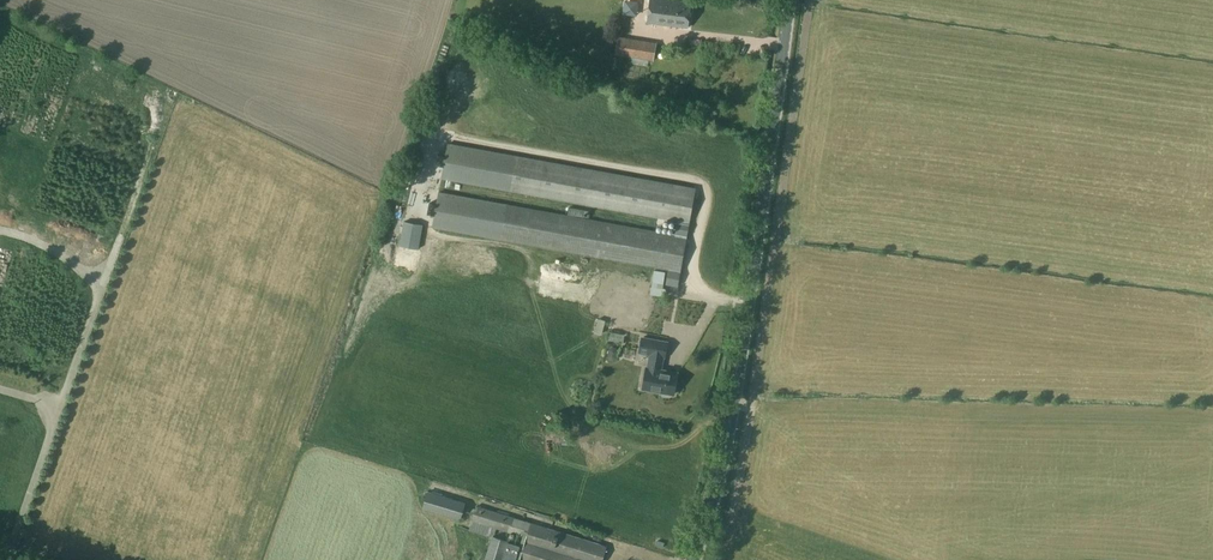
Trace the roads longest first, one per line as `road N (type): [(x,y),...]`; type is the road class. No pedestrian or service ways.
road 1 (tertiary): [(696,559),(742,378),(790,0)]

